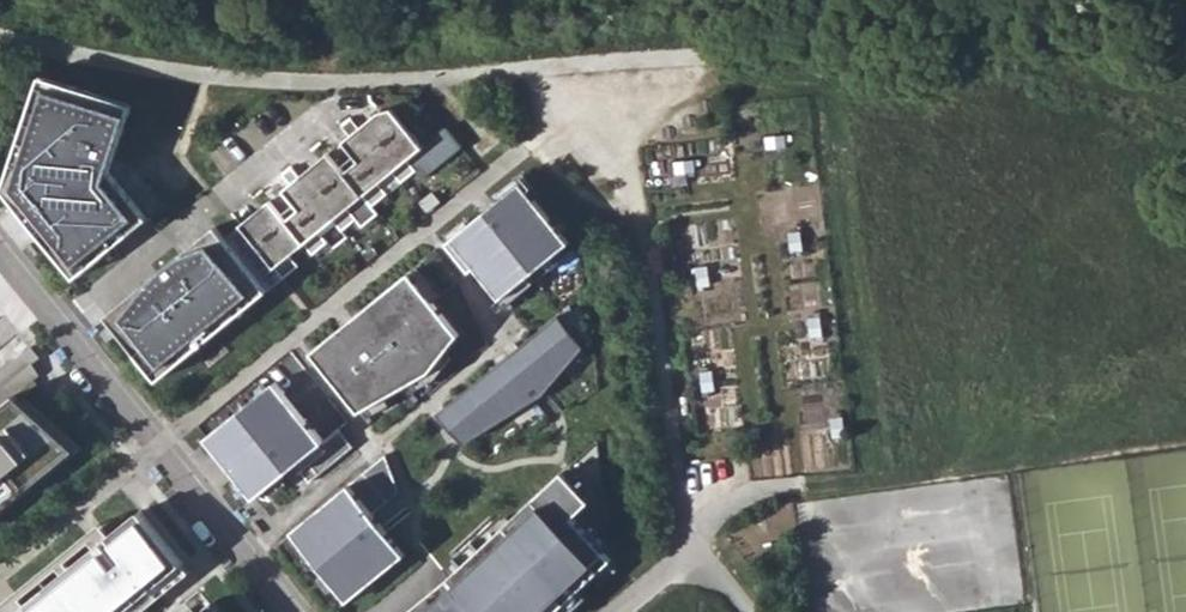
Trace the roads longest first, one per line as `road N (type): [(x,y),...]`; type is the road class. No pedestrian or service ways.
road 1 (residential): [(298,611),(0,247)]
road 2 (residential): [(612,611),(725,510),(758,493),(804,485)]

